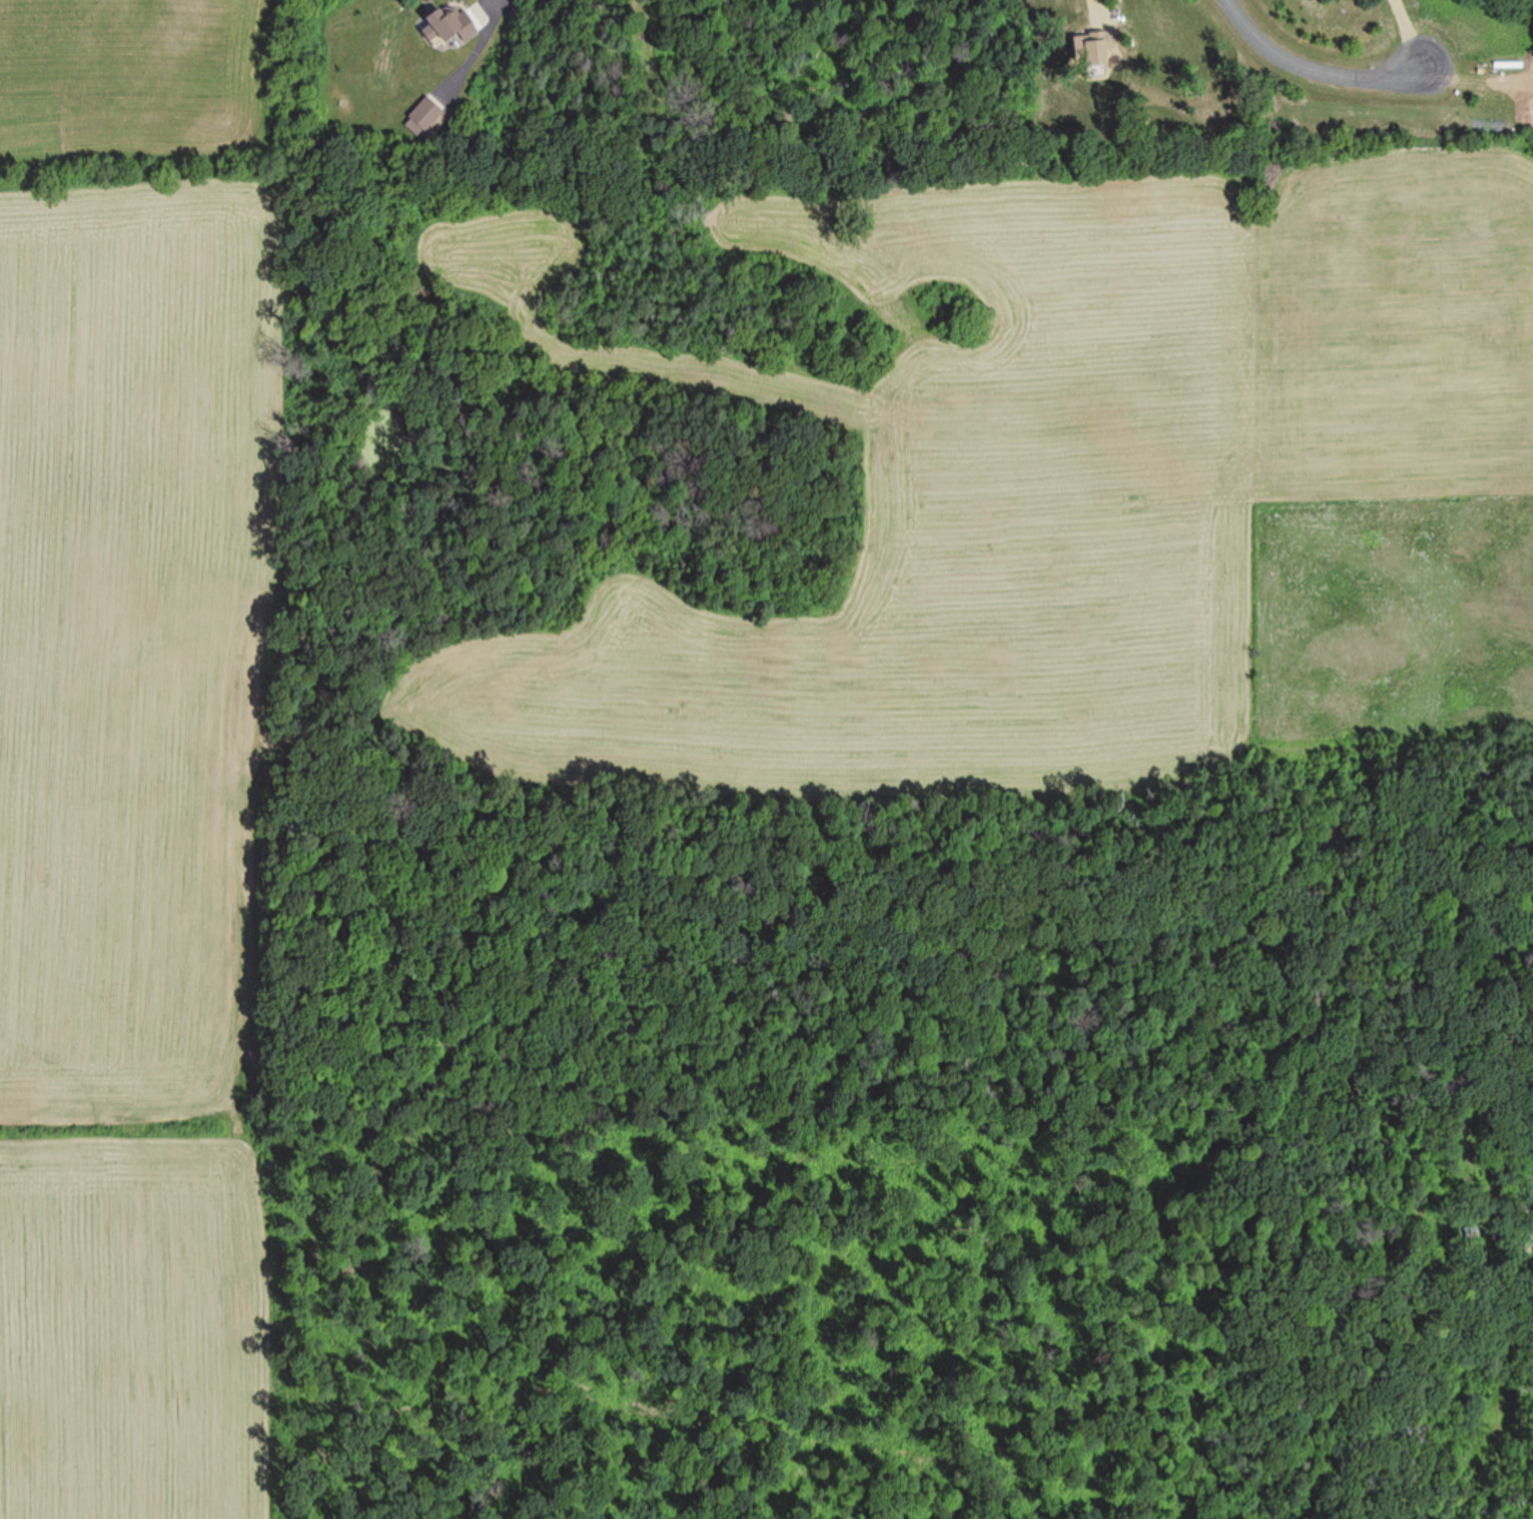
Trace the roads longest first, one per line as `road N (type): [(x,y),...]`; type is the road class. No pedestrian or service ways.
road 1 (residential): [(1232,0),(1280,56),(1330,73),(1408,67),(1429,54)]

